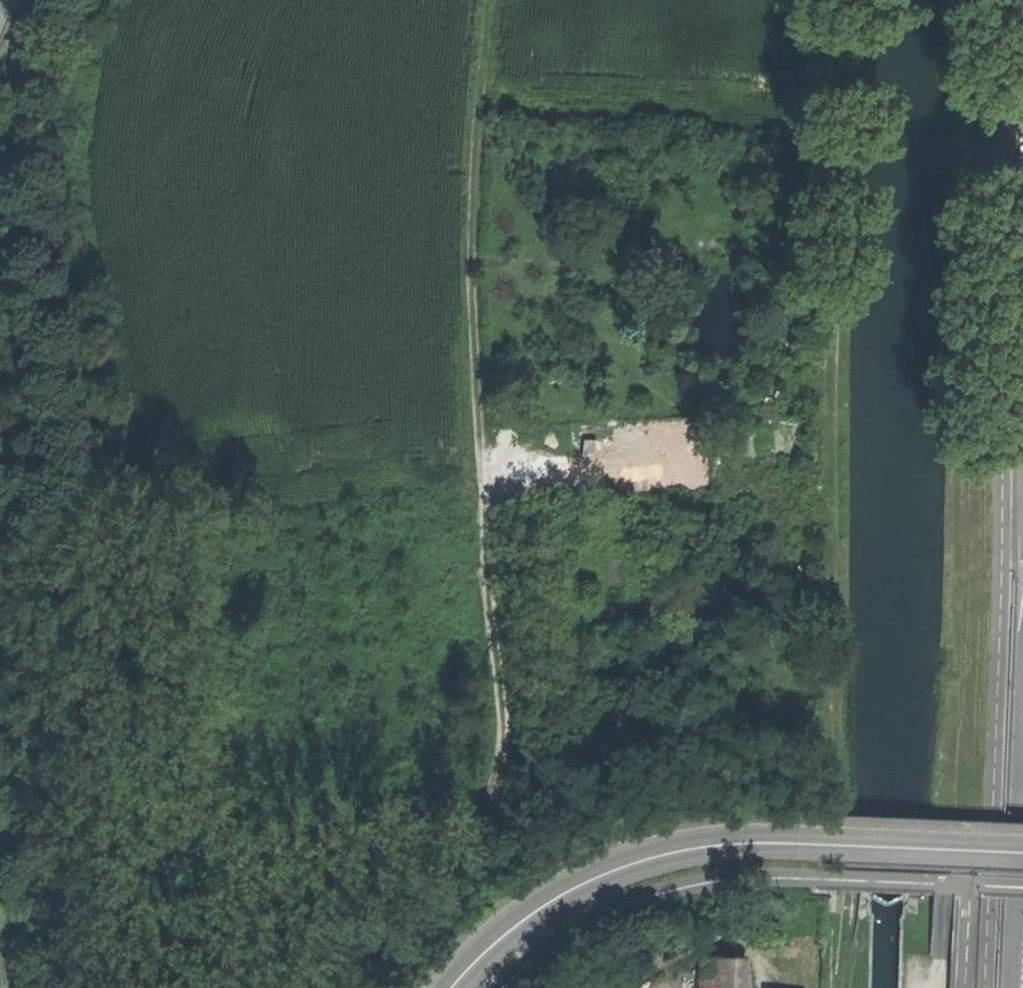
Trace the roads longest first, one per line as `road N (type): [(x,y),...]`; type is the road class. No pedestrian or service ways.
road 1 (track): [(318,987),(335,960),(510,780),(471,214),(491,0)]
road 2 (track): [(835,0),(834,291),(855,903),(844,987)]
road 3 (unclassified): [(451,987),(505,937),(588,881),(709,845),(825,845)]
road 4 (residential): [(1012,987),(1022,735)]
road 5 (residential): [(1022,853),(825,845)]

